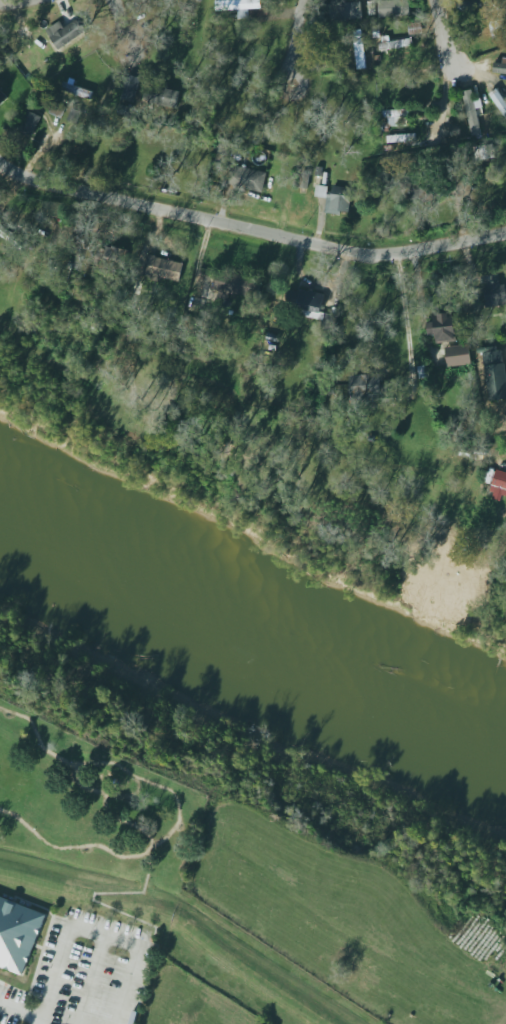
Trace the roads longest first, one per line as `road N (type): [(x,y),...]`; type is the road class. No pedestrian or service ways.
road 1 (residential): [(505,233),(364,256),(27,177),(0,161)]

